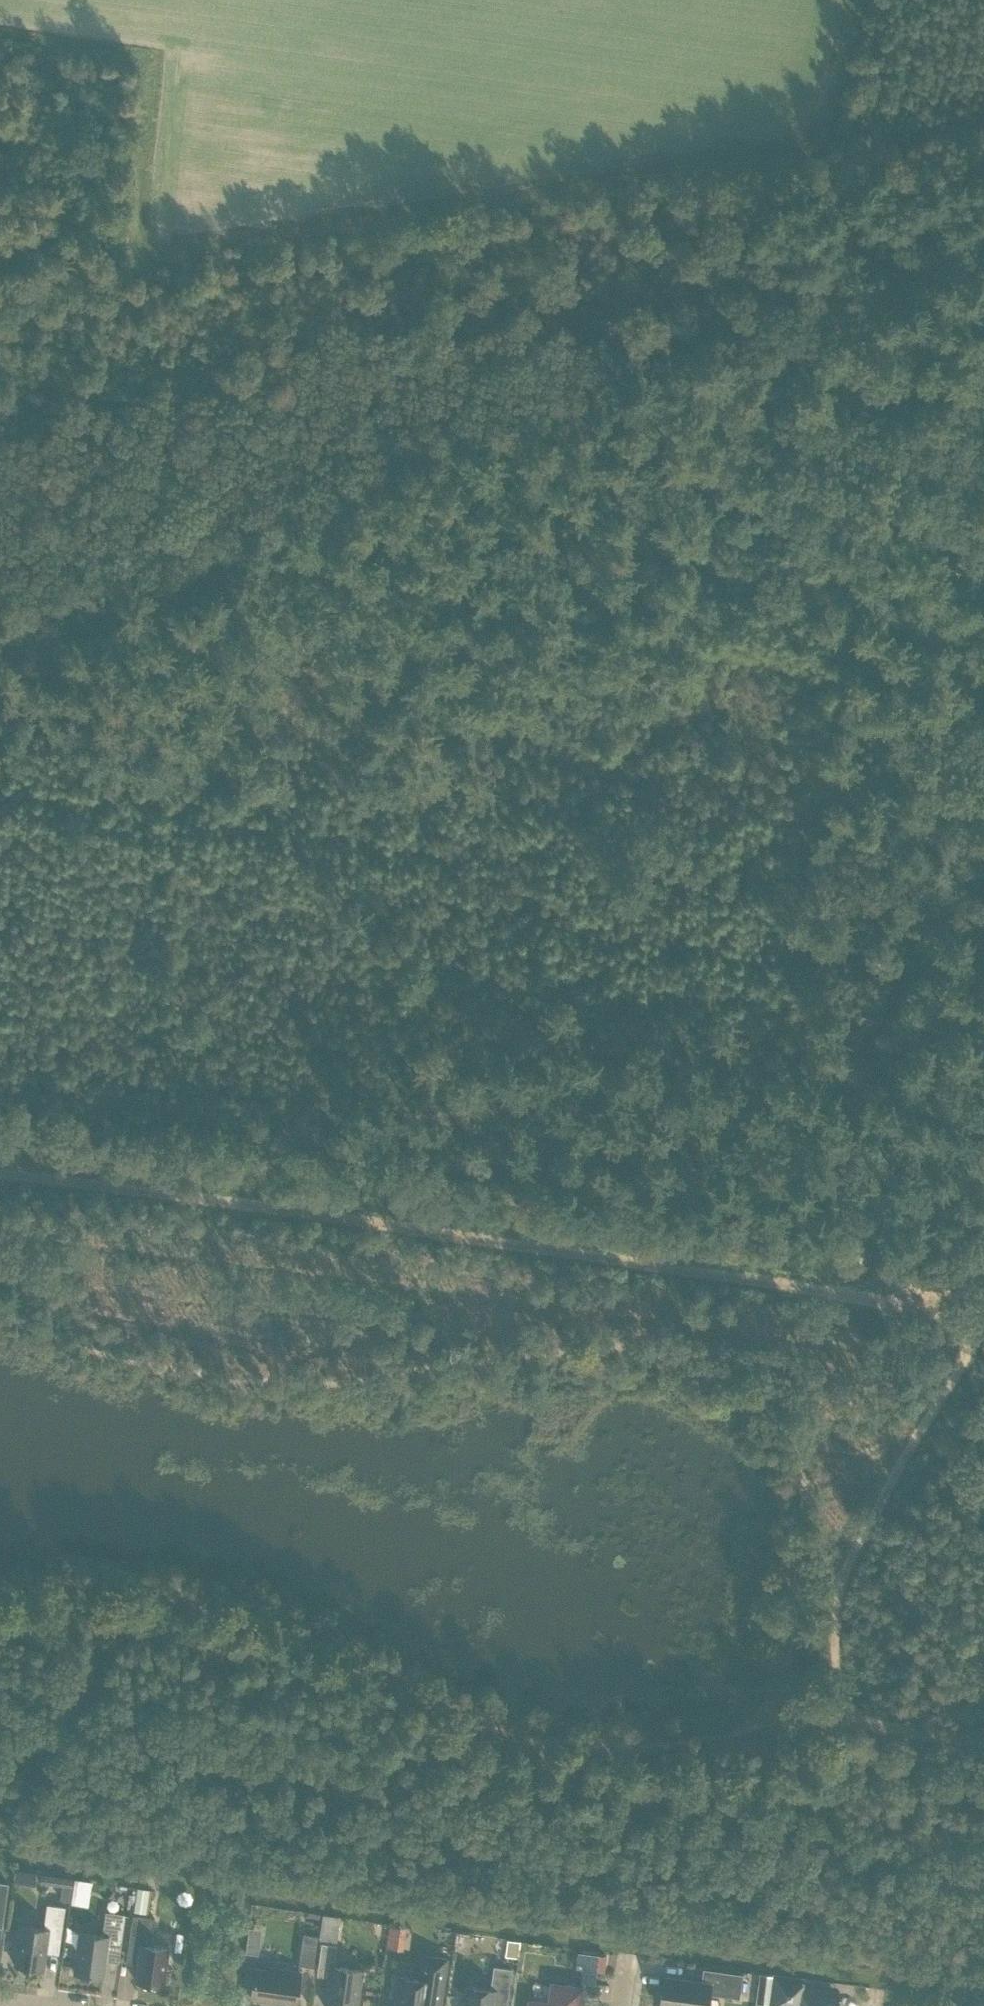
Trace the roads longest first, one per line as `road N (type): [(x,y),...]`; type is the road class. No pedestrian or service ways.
road 1 (track): [(983,1313),(0,1173)]
road 2 (track): [(983,1313),(864,1536),(844,1592),(842,1628),(851,1723),(983,1741)]

